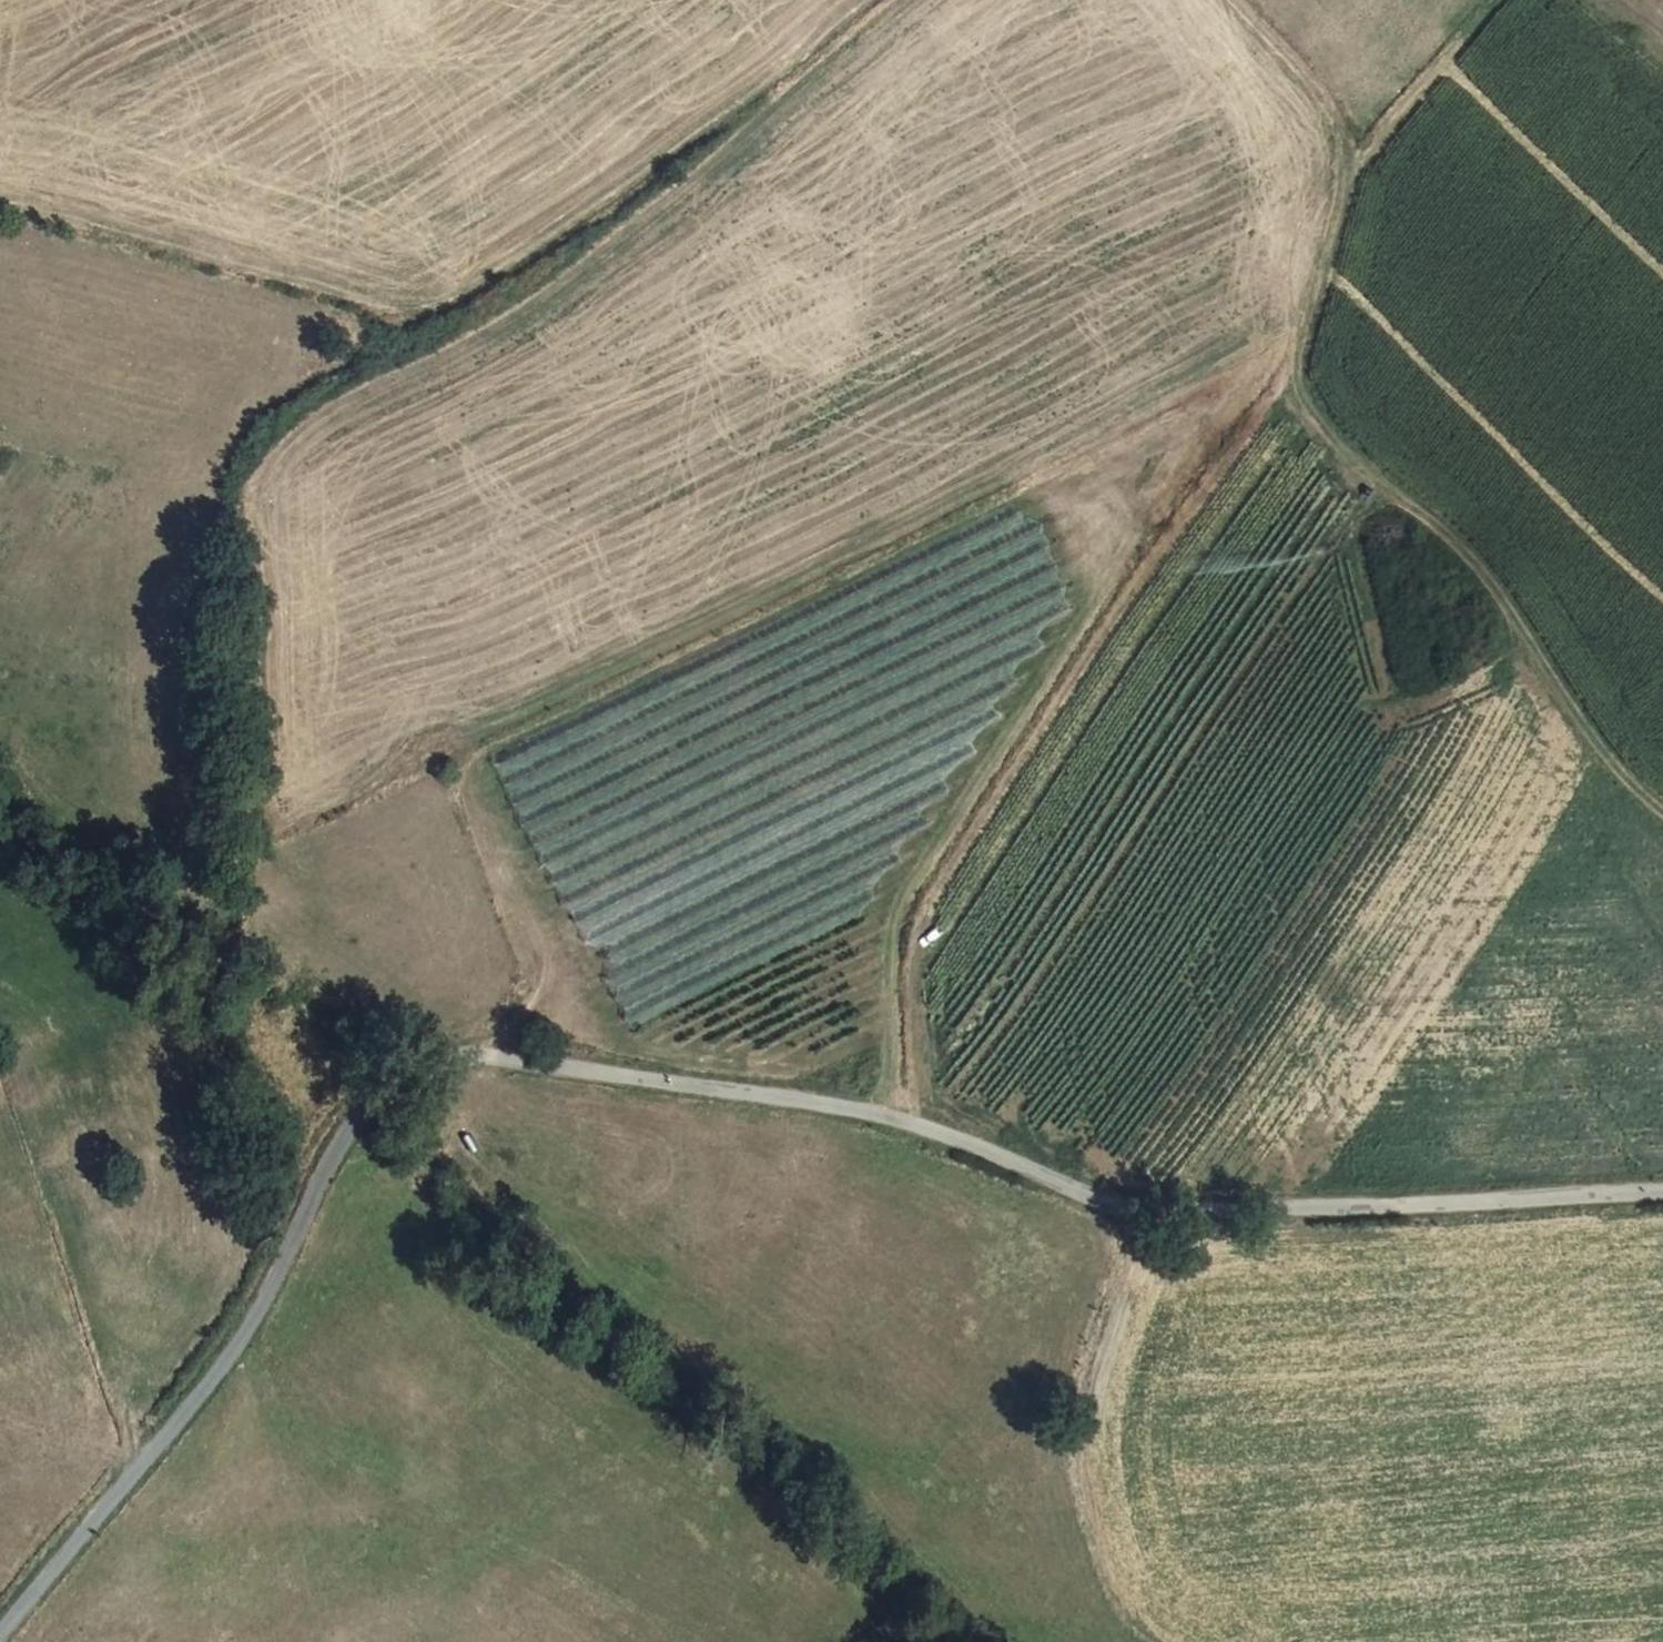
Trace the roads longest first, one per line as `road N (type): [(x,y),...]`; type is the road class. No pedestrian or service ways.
road 1 (unclassified): [(0,1639),(227,1364),(324,1178),(402,1074),(489,1062),(924,1127),(1108,1211),(1662,1190)]
road 2 (track): [(1278,0),(1370,122),(1377,151),(1323,336),(1329,407),(1375,471),(1520,607),(1636,778),(1662,796)]

